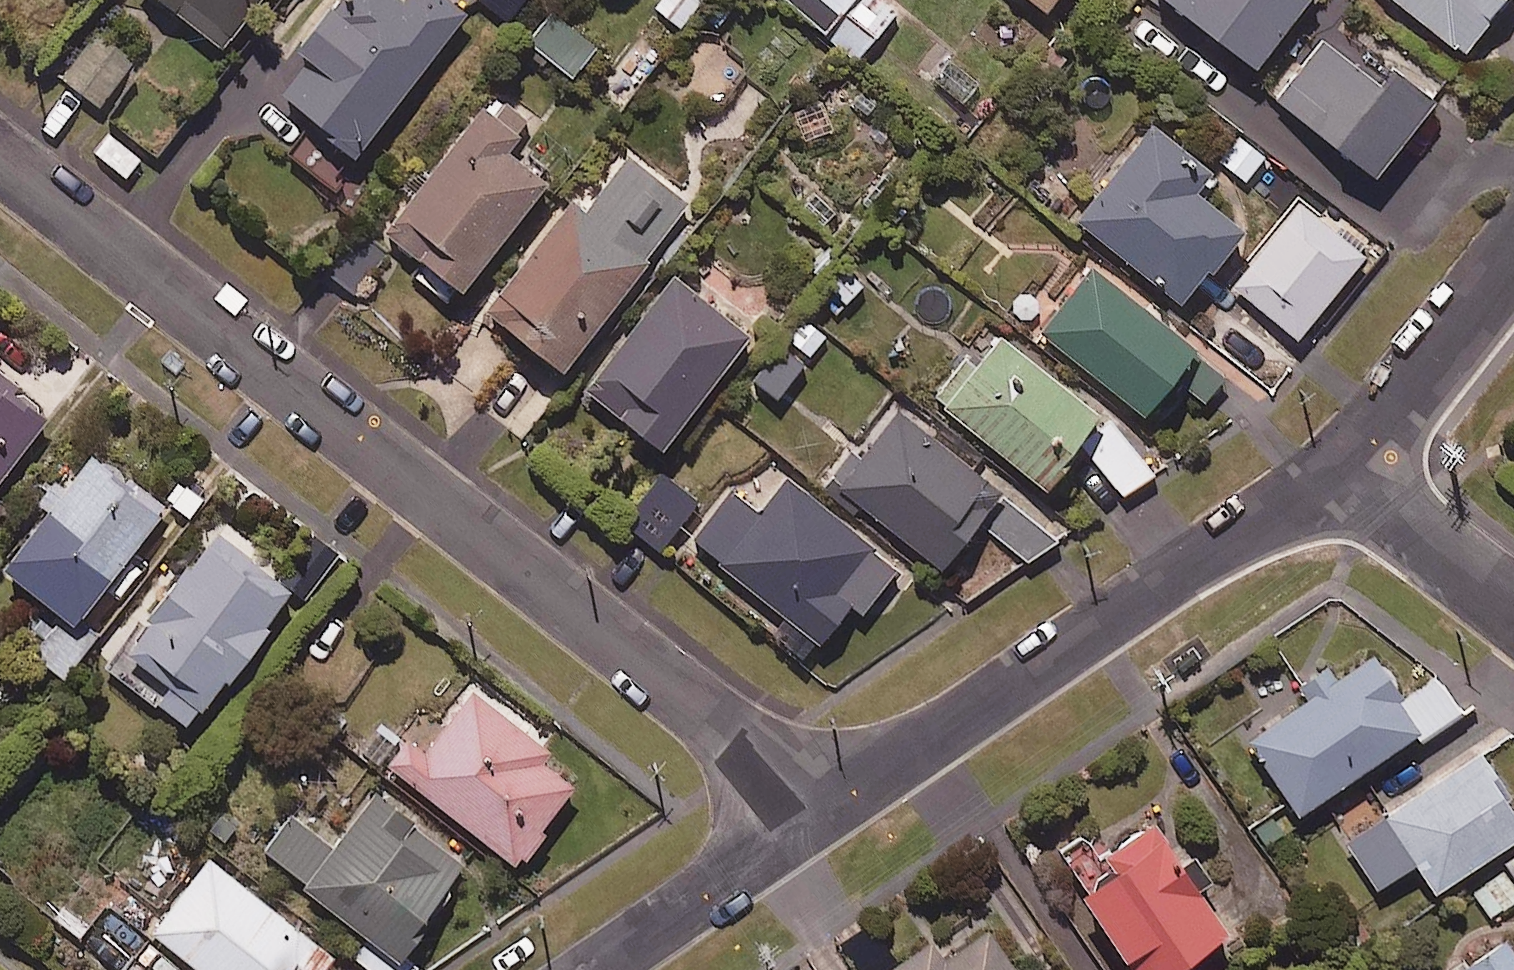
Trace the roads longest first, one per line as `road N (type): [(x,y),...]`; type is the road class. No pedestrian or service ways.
road 1 (residential): [(0,159),(823,810)]
road 2 (residential): [(823,810),(1335,473)]
road 3 (residential): [(590,969),(823,810)]
road 4 (residential): [(1335,473),(1513,261)]
road 5 (residential): [(1335,473),(1513,613)]

